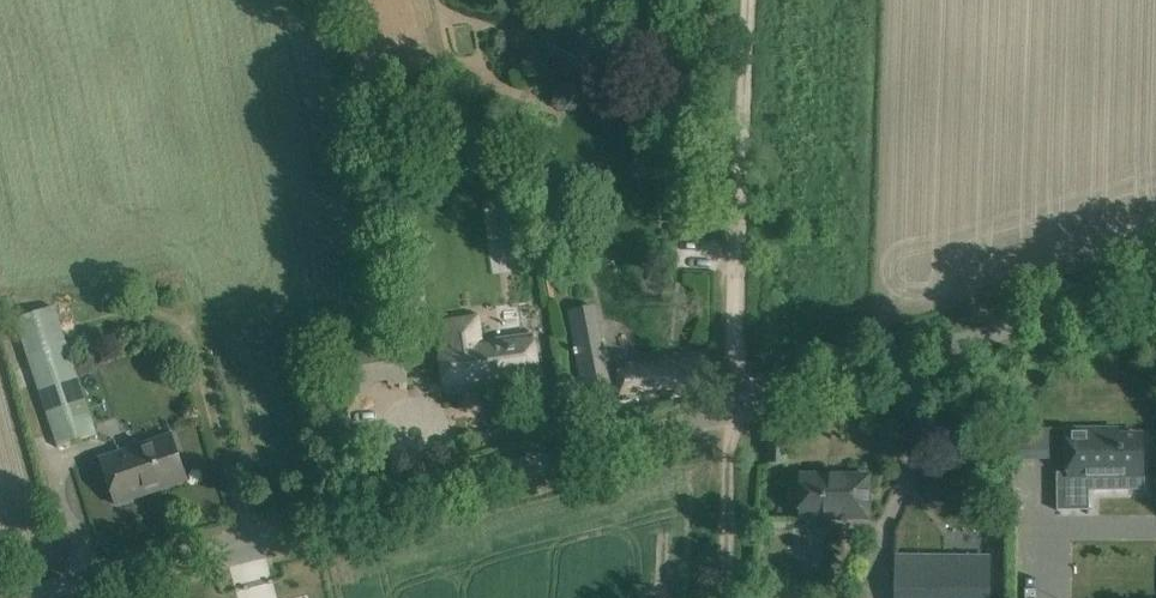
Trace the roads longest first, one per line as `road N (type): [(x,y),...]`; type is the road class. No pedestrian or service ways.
road 1 (unclassified): [(41,597),(1155,283)]
road 2 (track): [(749,398),(757,0)]
road 3 (track): [(749,398),(740,597)]

